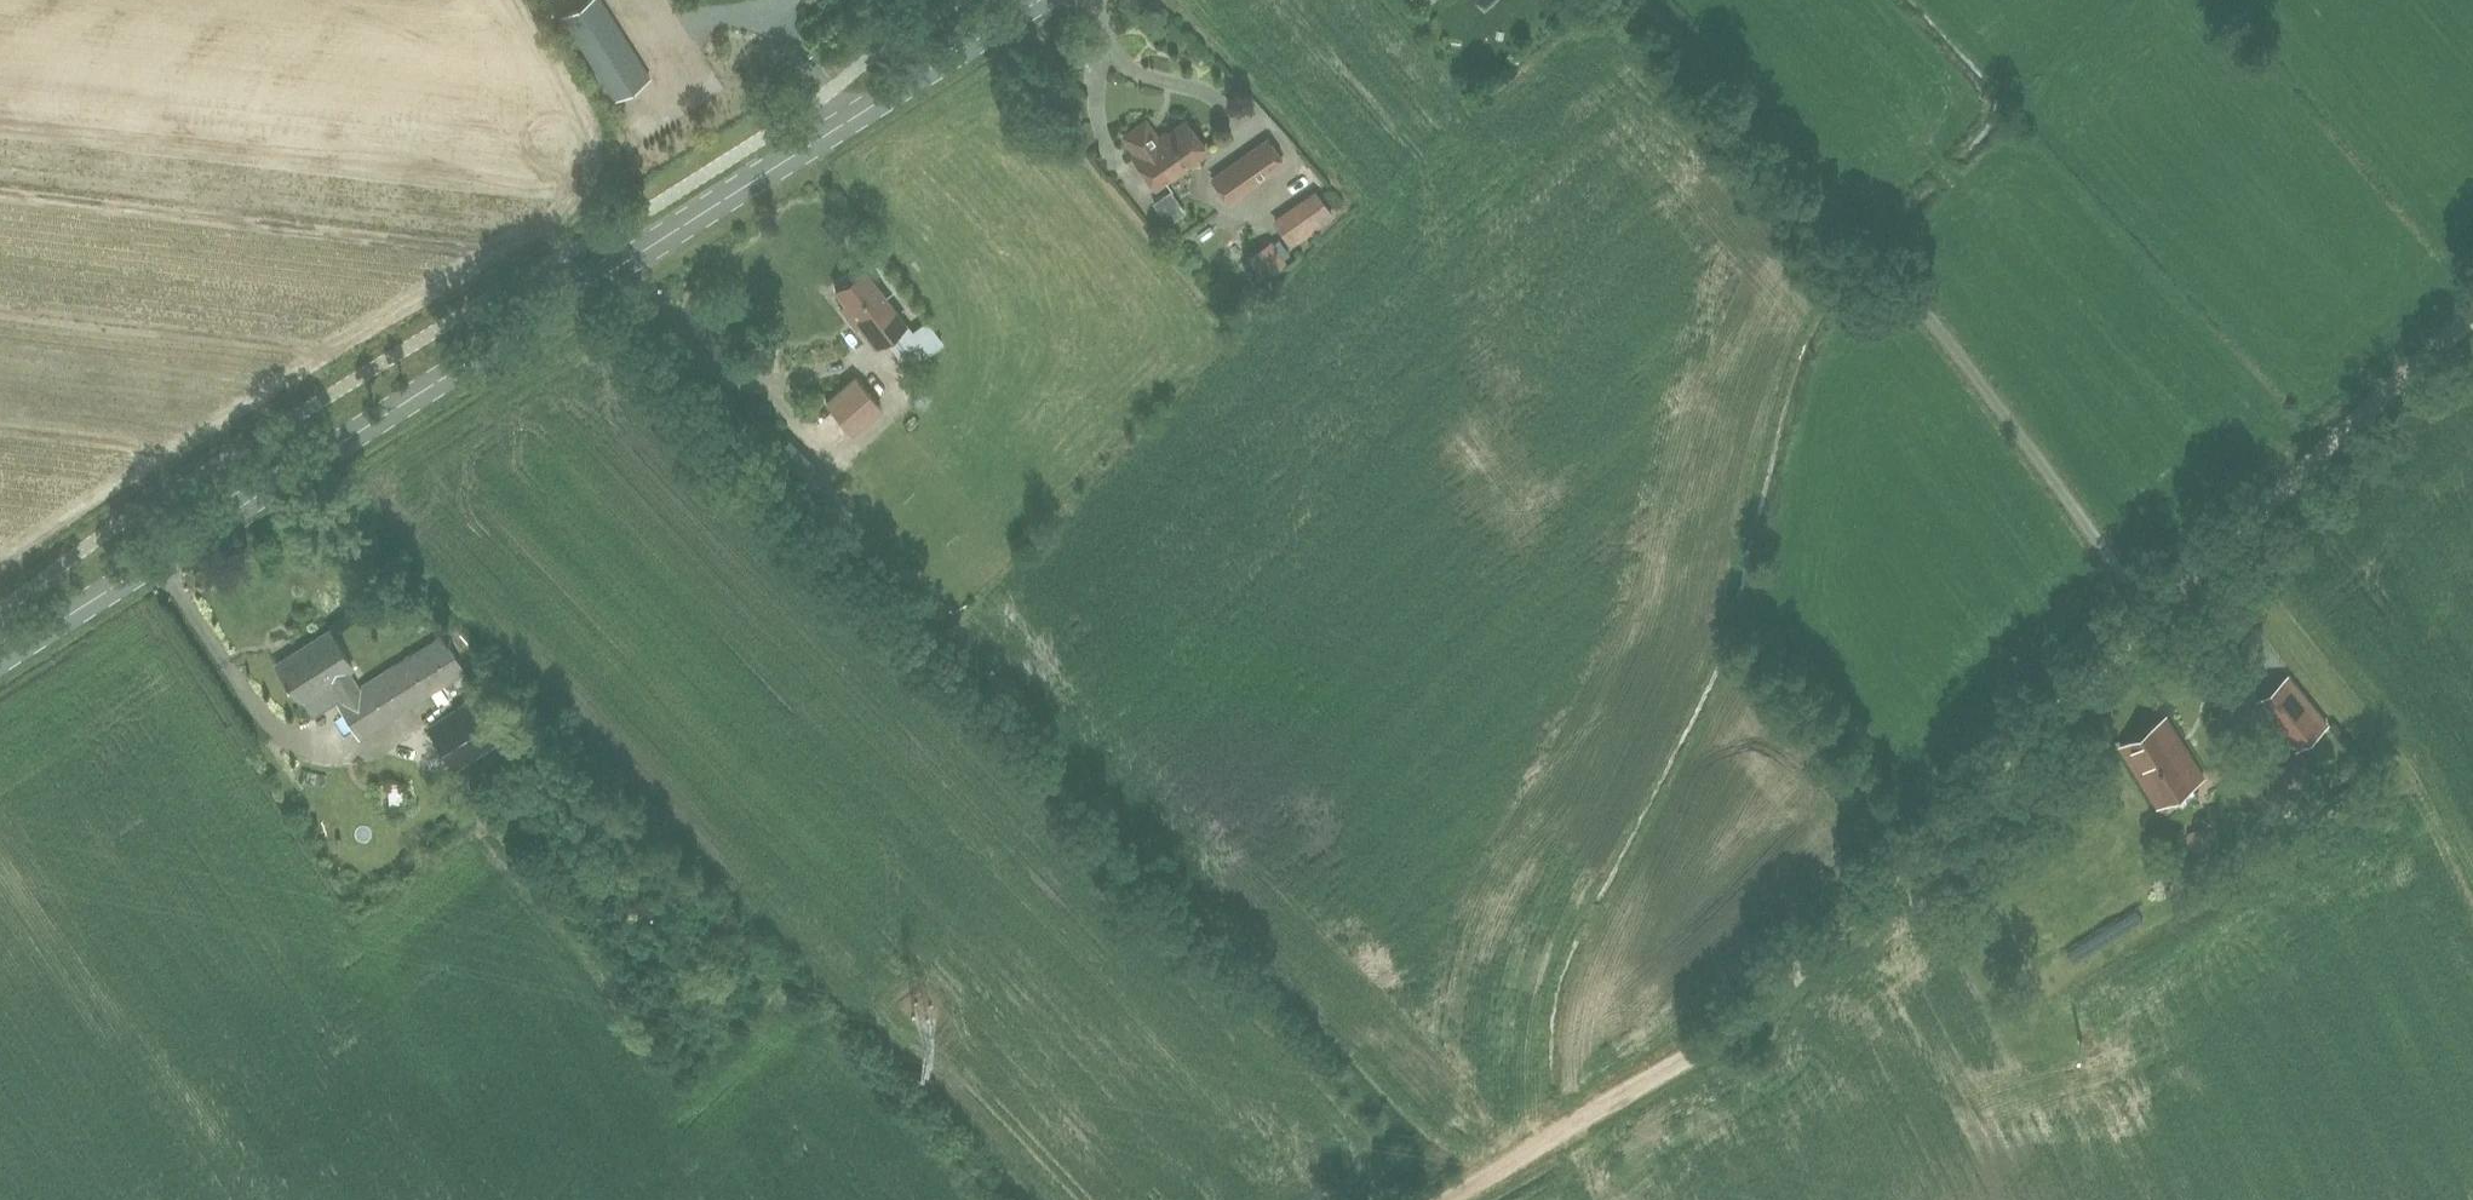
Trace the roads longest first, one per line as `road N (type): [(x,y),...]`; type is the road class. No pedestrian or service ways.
road 1 (track): [(1448,1199),(1718,1042),(2472,325)]
road 2 (secondary): [(0,665),(1041,0)]
road 3 (unclassified): [(2156,627),(1965,352),(1643,0)]

